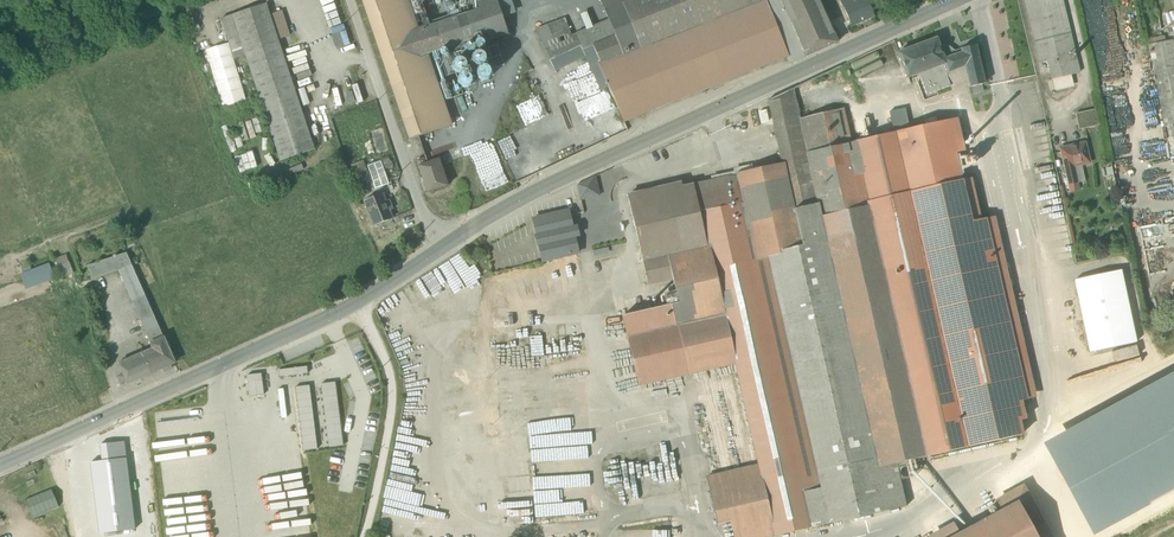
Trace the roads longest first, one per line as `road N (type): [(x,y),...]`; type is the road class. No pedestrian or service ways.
road 1 (residential): [(436,252),(552,184),(965,0)]
road 2 (residential): [(0,463),(350,308),(436,252)]
road 3 (residential): [(347,0),(436,252)]

